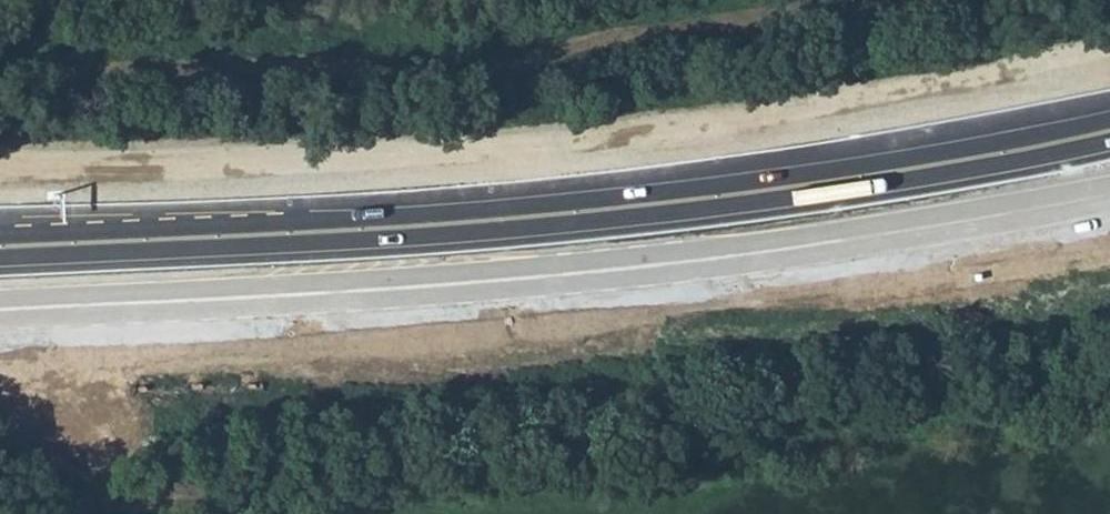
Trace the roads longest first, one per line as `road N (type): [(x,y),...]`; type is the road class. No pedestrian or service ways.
road 1 (track): [(1109,65),(639,143),(339,162),(36,166),(0,156)]
road 2 (trunk): [(0,309),(490,283),(782,249),(1109,195)]
road 3 (trunk): [(1109,129),(626,212),(108,249)]

